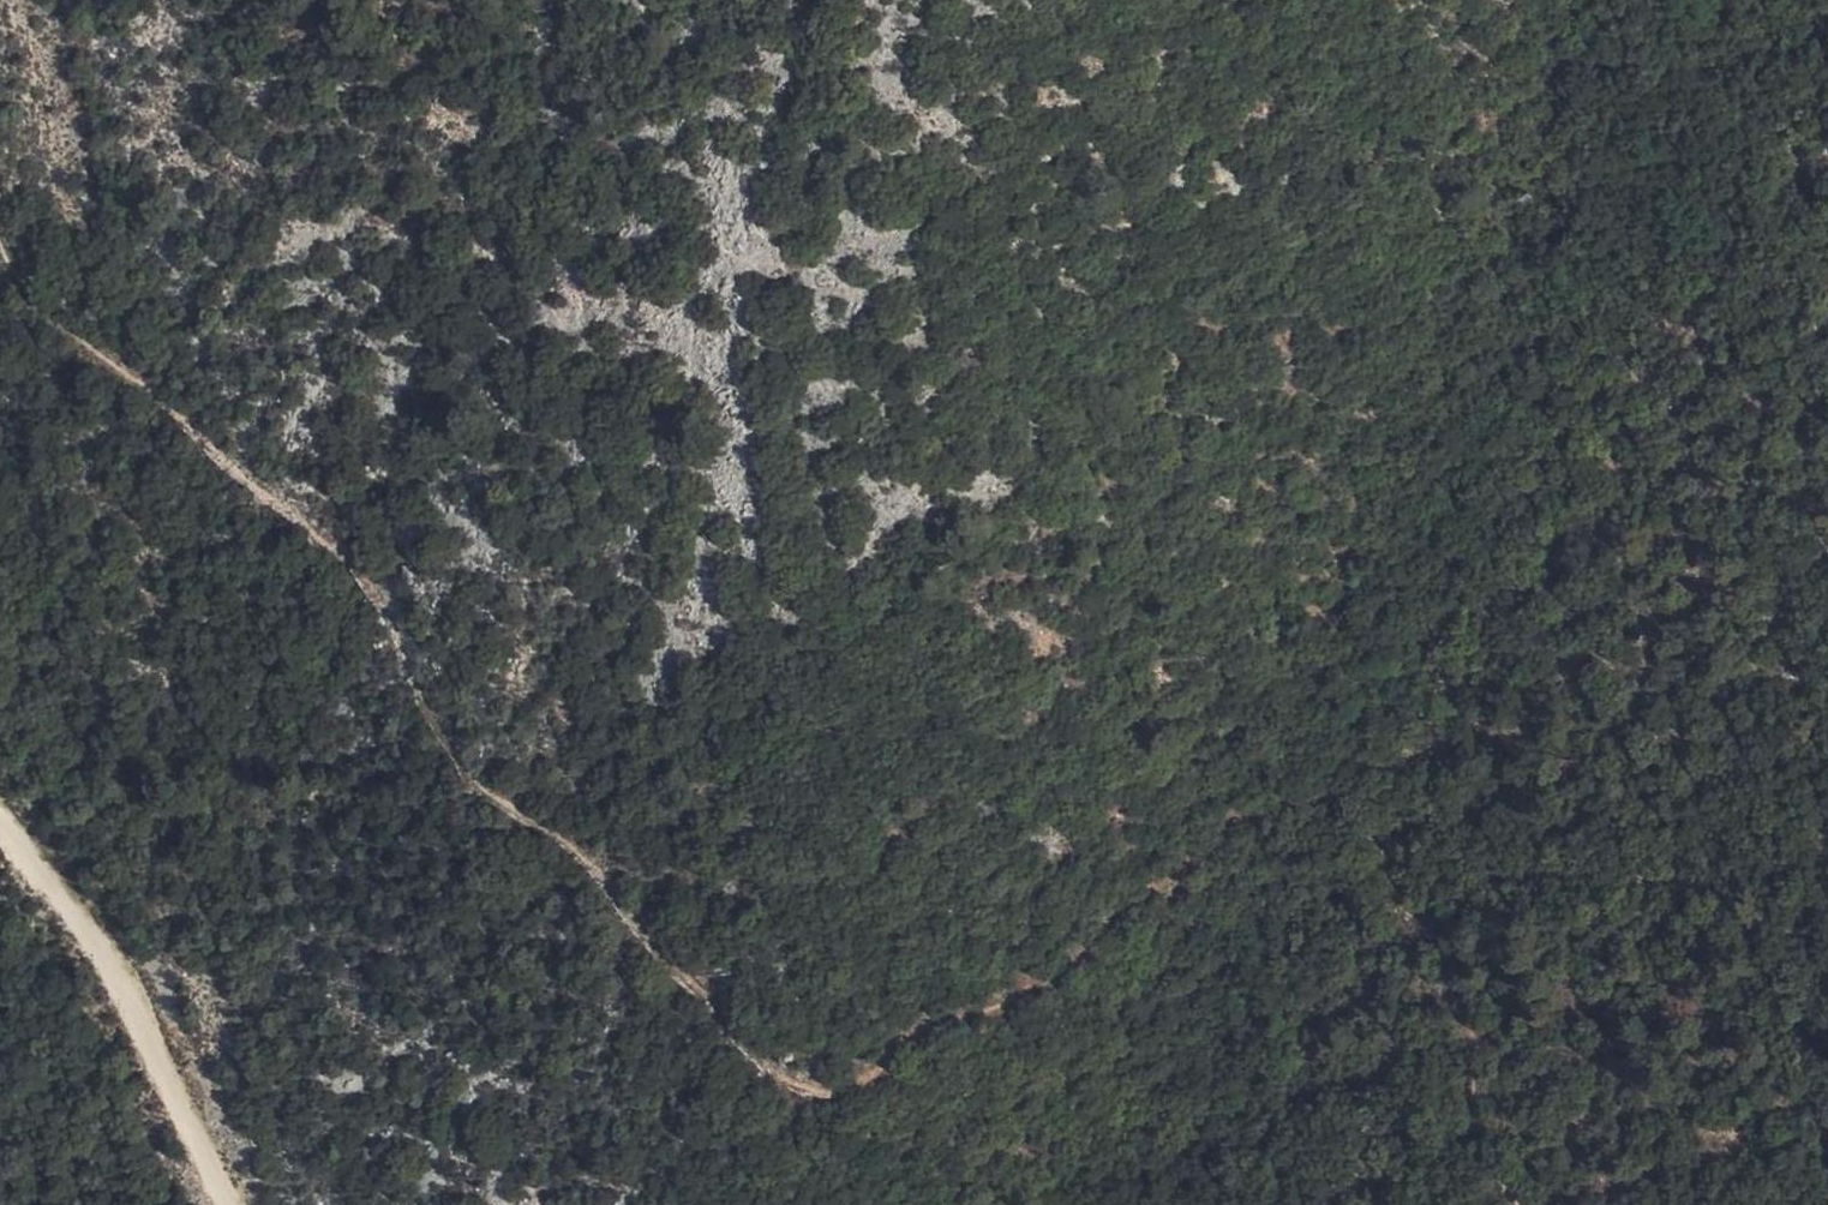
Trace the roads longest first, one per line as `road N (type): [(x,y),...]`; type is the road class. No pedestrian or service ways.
road 1 (track): [(266,1204),(125,941),(0,751)]

